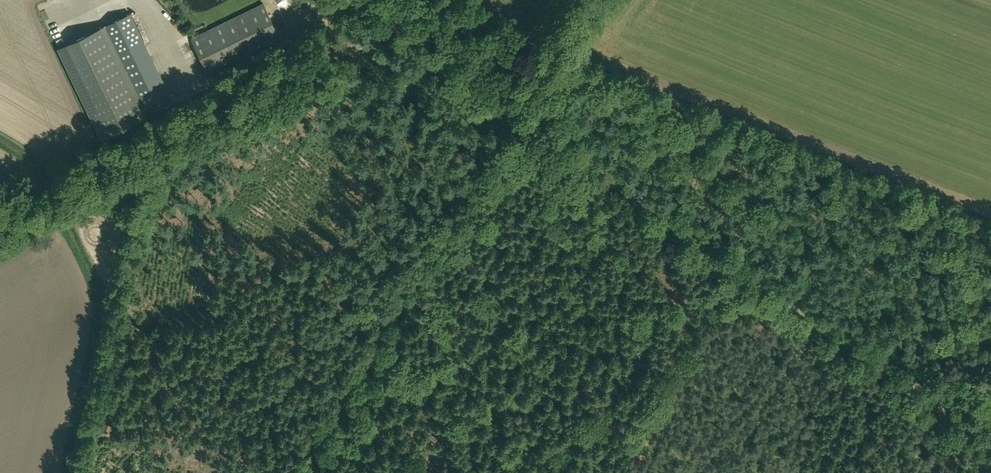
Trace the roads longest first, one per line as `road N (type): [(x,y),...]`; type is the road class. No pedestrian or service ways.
road 1 (unclassified): [(990,443),(510,112)]
road 2 (unclassified): [(0,218),(391,30),(510,112)]
road 3 (track): [(302,472),(481,170)]
road 4 (unclassified): [(510,112),(596,0)]

